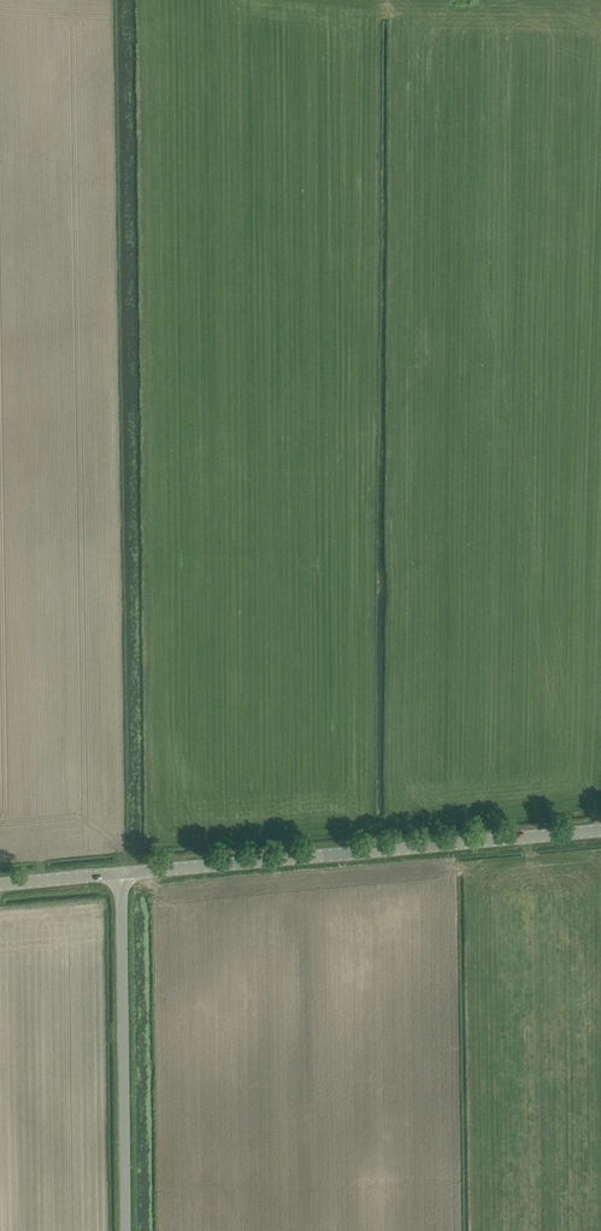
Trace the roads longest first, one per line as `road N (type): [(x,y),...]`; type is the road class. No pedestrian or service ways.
road 1 (tertiary): [(122,874),(600,831)]
road 2 (unclassified): [(126,1230),(122,874)]
road 3 (tertiary): [(0,885),(122,874)]

